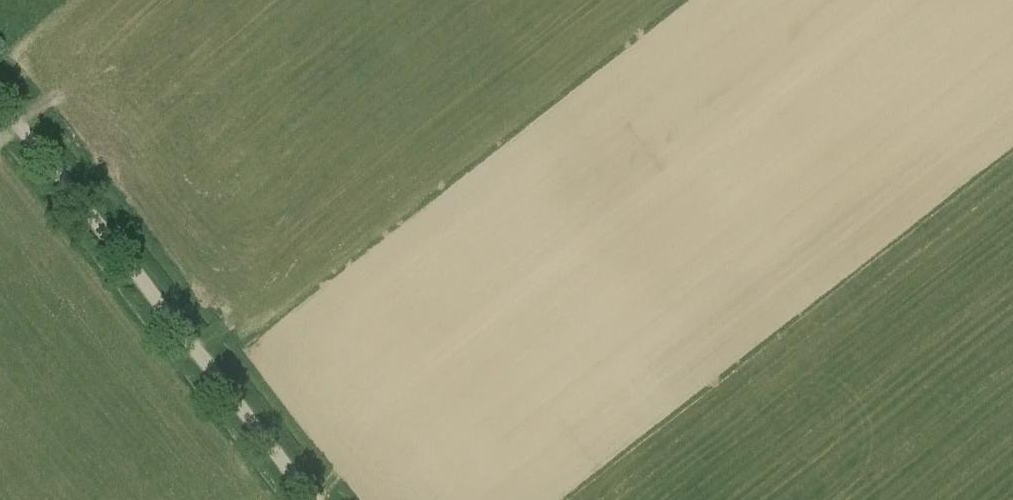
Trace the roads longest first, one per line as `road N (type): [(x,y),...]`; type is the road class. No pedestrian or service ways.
road 1 (unclassified): [(312,499),(78,191),(0,108)]

